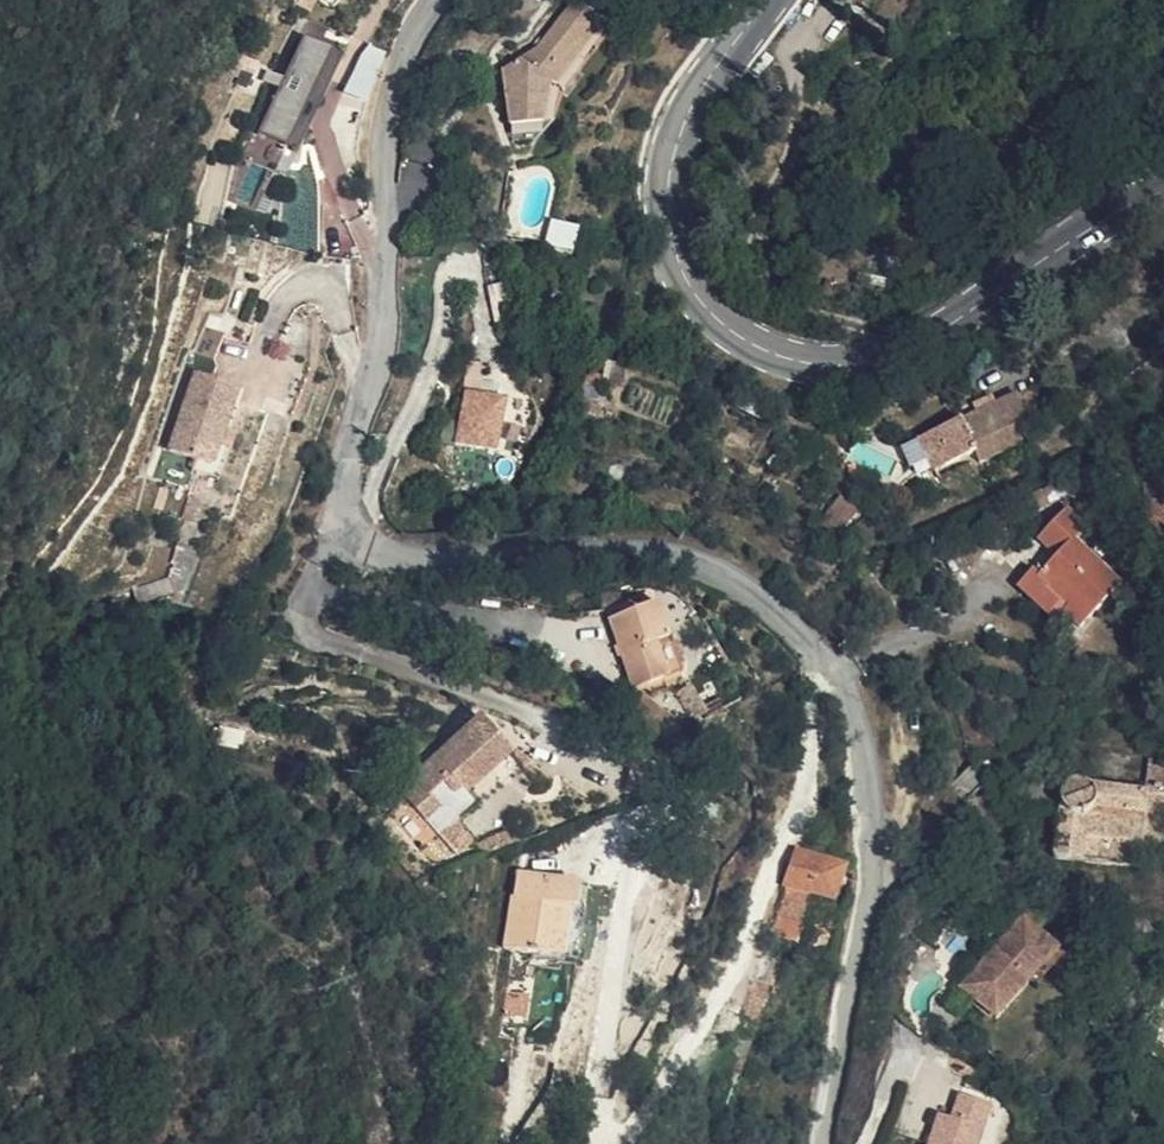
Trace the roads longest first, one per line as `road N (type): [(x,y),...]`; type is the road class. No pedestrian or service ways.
road 1 (residential): [(820,1143),(869,890),(873,820),(862,737),(833,666),(797,621),(734,573),(692,553),(639,544),(418,555),(368,549),(347,529),(351,446),(383,341),(390,94),(407,41),(432,0)]
road 2 (secondary): [(1163,192),(1082,233),(949,330),(890,356),(837,364),(739,340),(705,311),(677,263),(670,195),(691,109),(771,0)]

